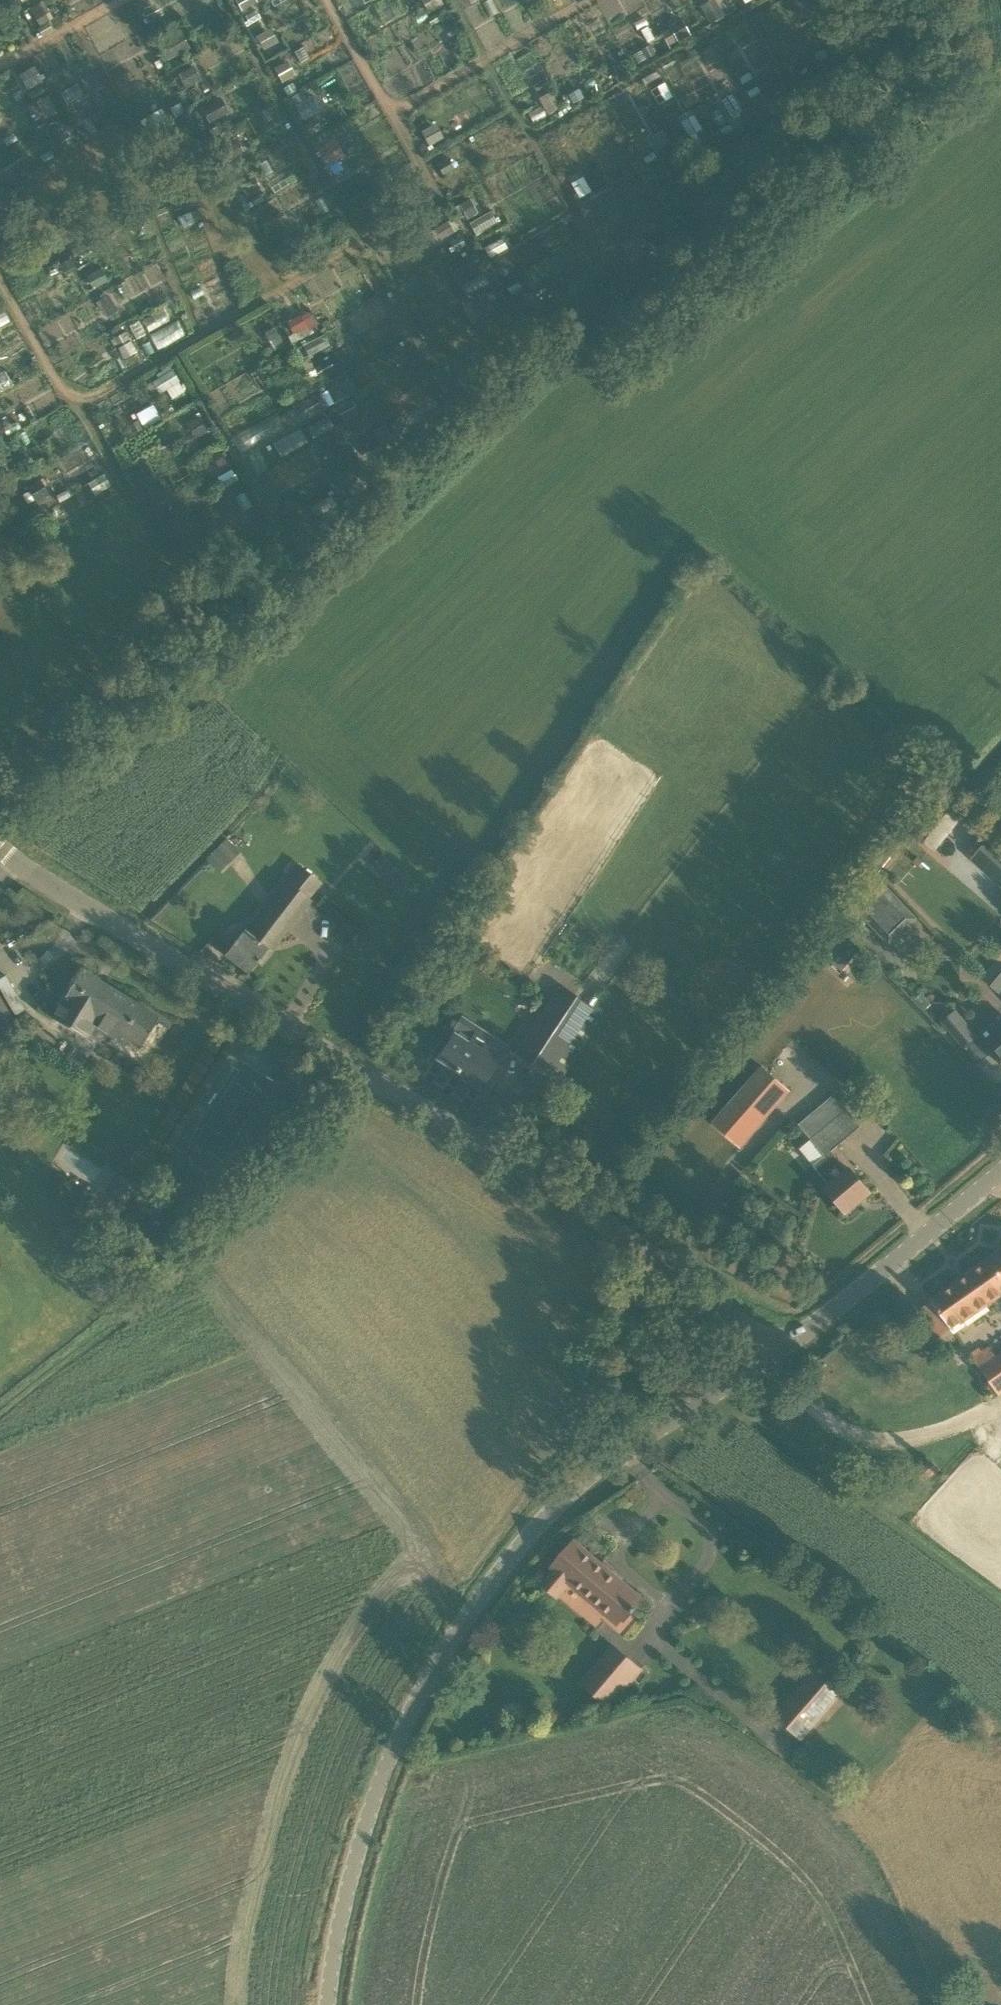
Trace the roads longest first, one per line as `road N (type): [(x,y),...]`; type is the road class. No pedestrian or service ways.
road 1 (unclassified): [(772,1356),(589,1216),(0,850)]
road 2 (unclassified): [(327,2004),(363,1832),(401,1733),(466,1618),(582,1479),(772,1356)]
road 3 (track): [(0,1415),(200,1256),(390,1090)]
road 4 (unclassified): [(772,1356),(1000,1178)]

